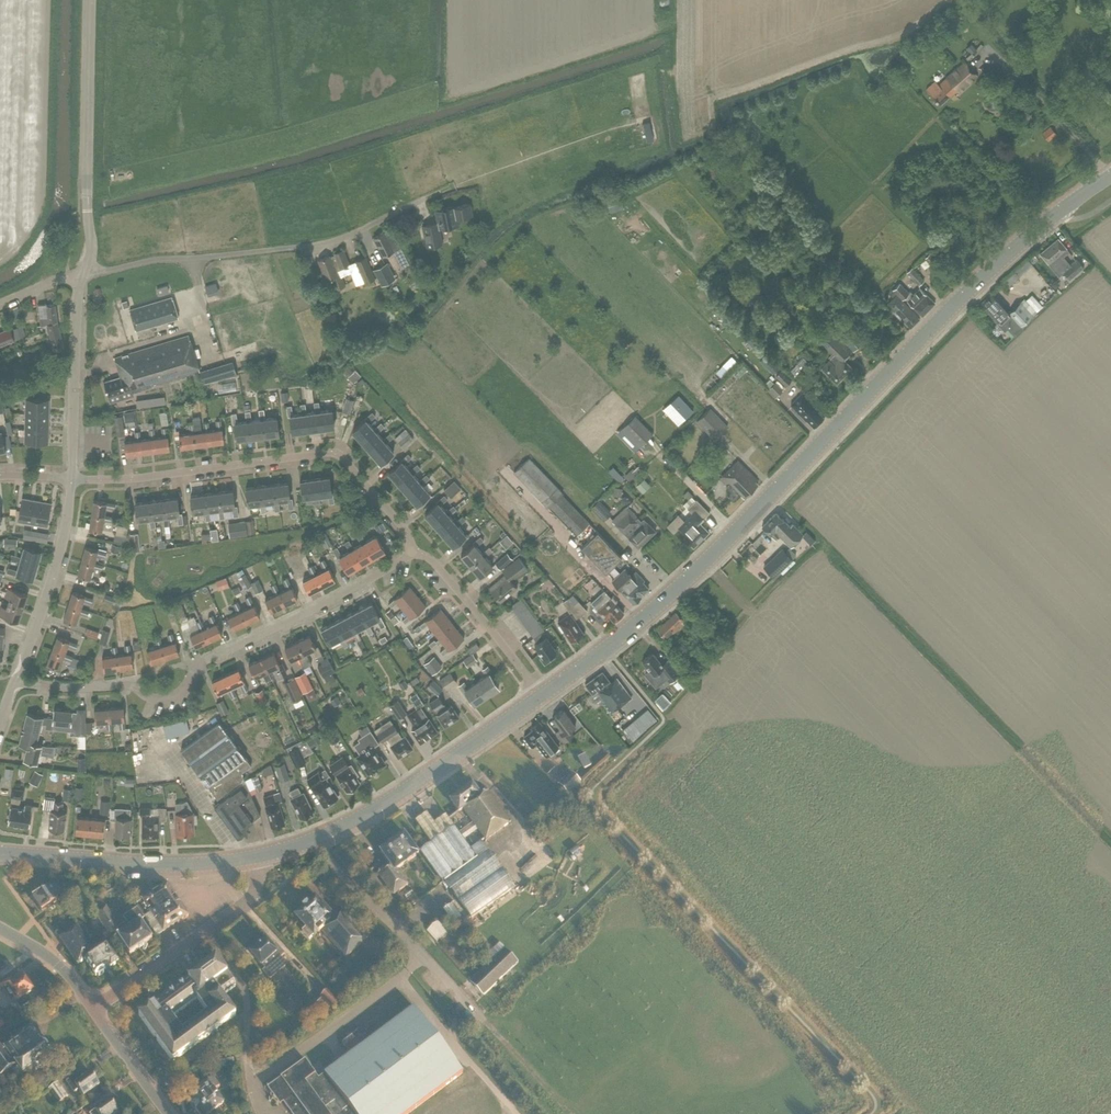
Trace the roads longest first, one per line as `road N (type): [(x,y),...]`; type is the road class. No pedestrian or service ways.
road 1 (primary): [(541,696),(690,577),(952,304),(1110,176)]
road 2 (residential): [(413,553),(201,663),(169,697),(126,685),(14,682)]
road 3 (residential): [(73,480),(331,453),(407,531),(413,553)]
road 4 (residential): [(84,272),(308,246),(425,198)]
road 5 (primary): [(264,857),(373,811),(541,696)]
road 6 (unclassified): [(84,272),(91,245),(91,0)]
road 7 (primary): [(264,857),(177,865),(0,855)]
road 8 (unclassified): [(92,1008),(252,897),(264,857)]
road 9 (unclassified): [(14,682),(53,587),(73,480)]
road 10 (unclassified): [(73,480),(84,272)]
road 11 (residential): [(541,696),(432,559),(413,553)]
road 12 (tertiary): [(172,1113),(92,1008)]
road 13 (track): [(484,1021),(569,1113)]
road 14 (tertiary): [(92,1008),(53,961),(0,930)]

